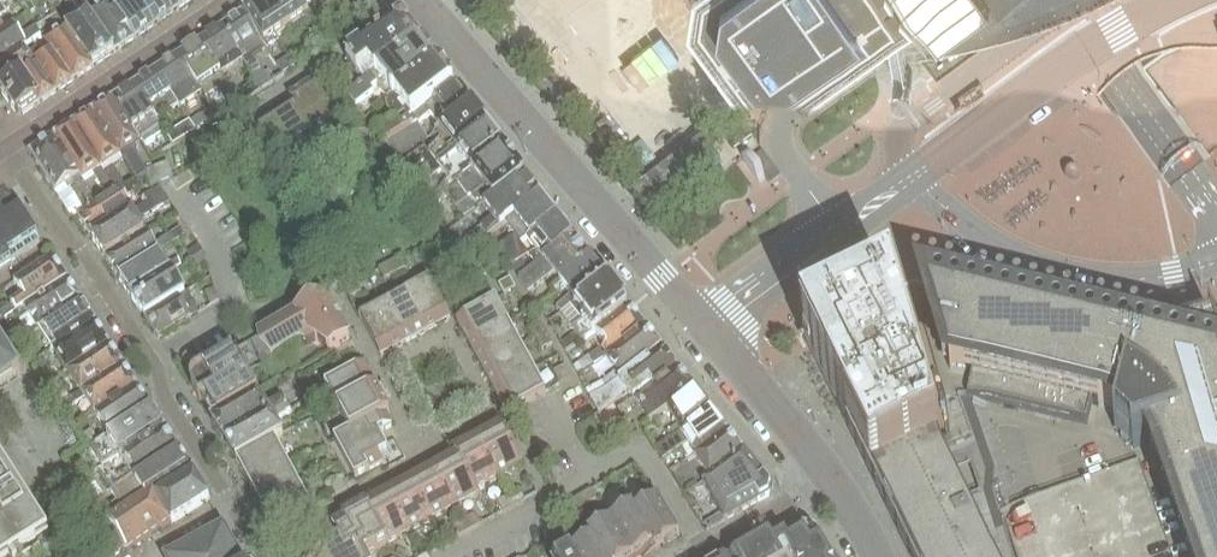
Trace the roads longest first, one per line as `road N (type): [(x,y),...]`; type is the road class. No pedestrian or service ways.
road 1 (tertiary): [(712,333),(915,178),(977,236),(1038,266),(1139,279),(1216,262)]
road 2 (residential): [(6,146),(270,556)]
road 3 (tertiary): [(712,333),(424,0)]
road 4 (residential): [(228,0),(6,146)]
road 5 (tertiary): [(824,476),(712,333)]
road 6 (residential): [(692,556),(824,476)]

